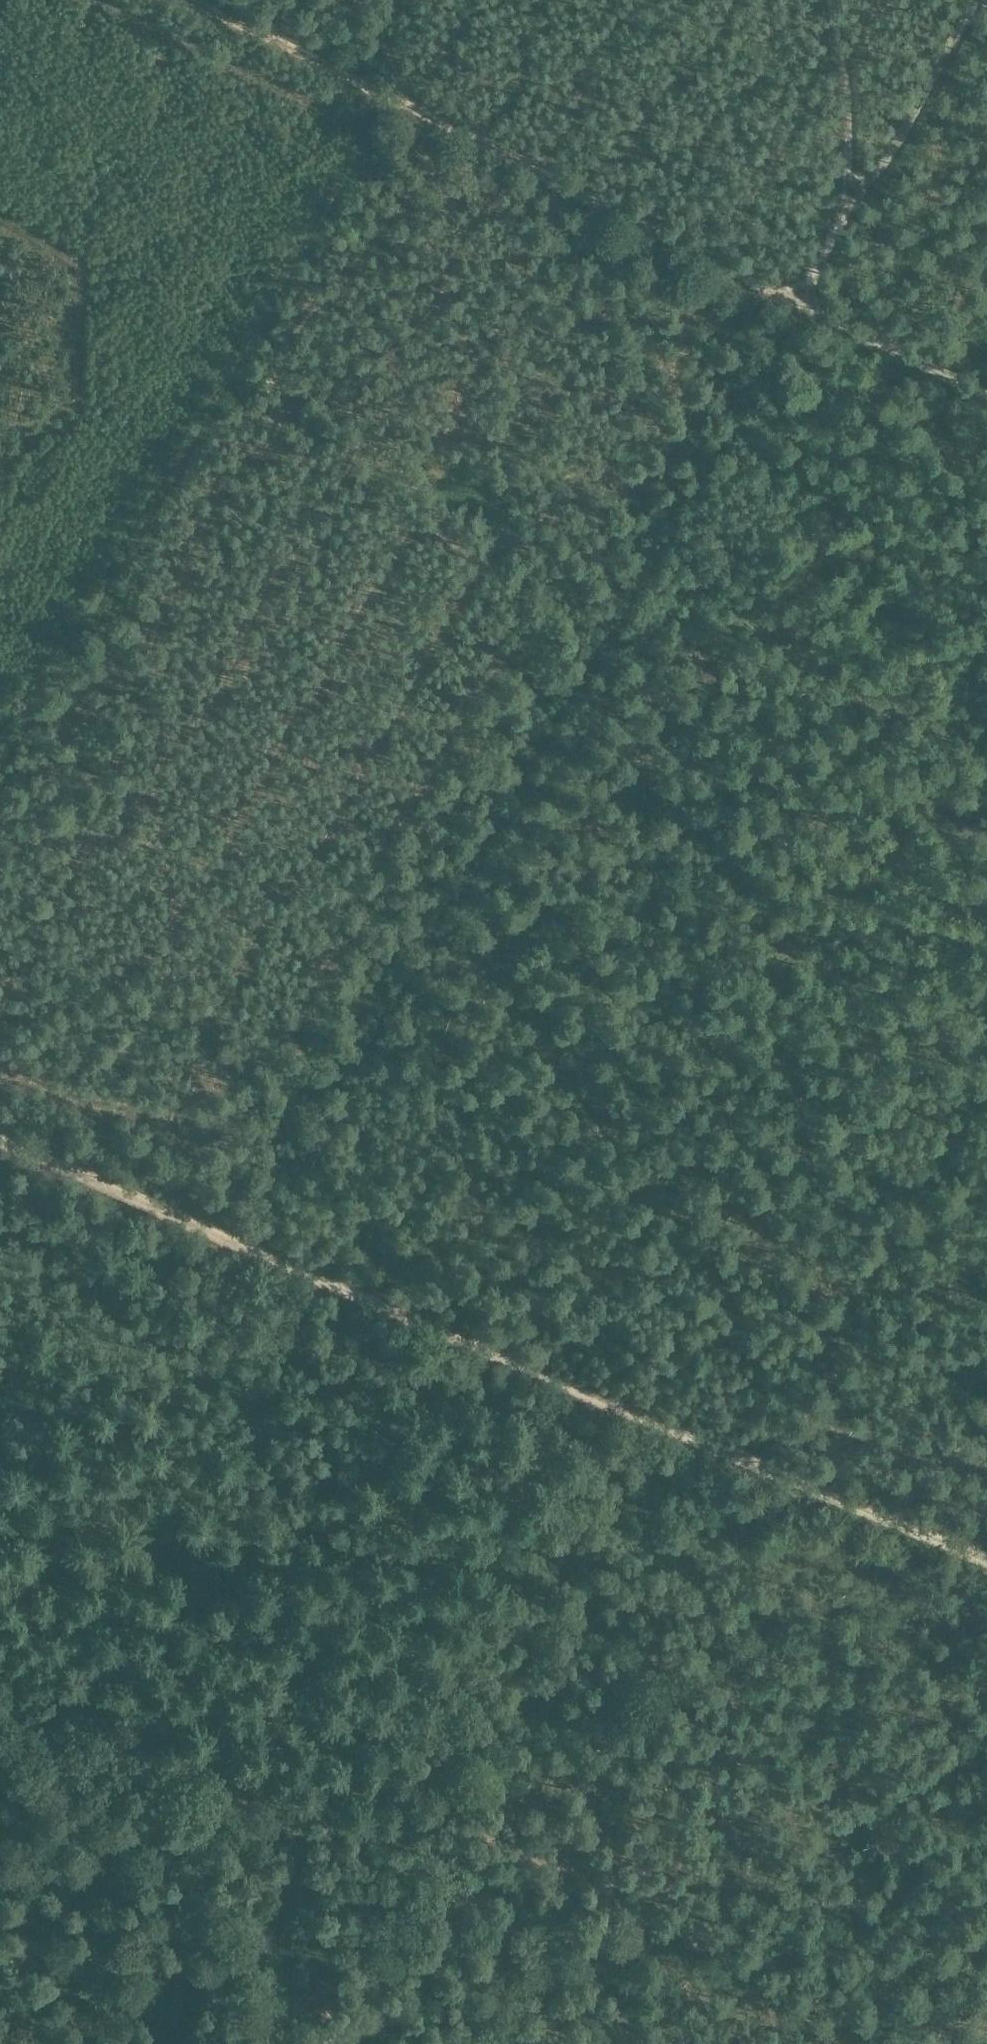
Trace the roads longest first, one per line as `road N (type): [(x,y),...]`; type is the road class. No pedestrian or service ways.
road 1 (track): [(986,1558),(0,1136)]
road 2 (track): [(883,2043),(639,1932),(616,1931),(539,1960),(508,1942),(452,1885),(405,1858),(0,1756)]
road 3 (track): [(986,388),(194,0)]

